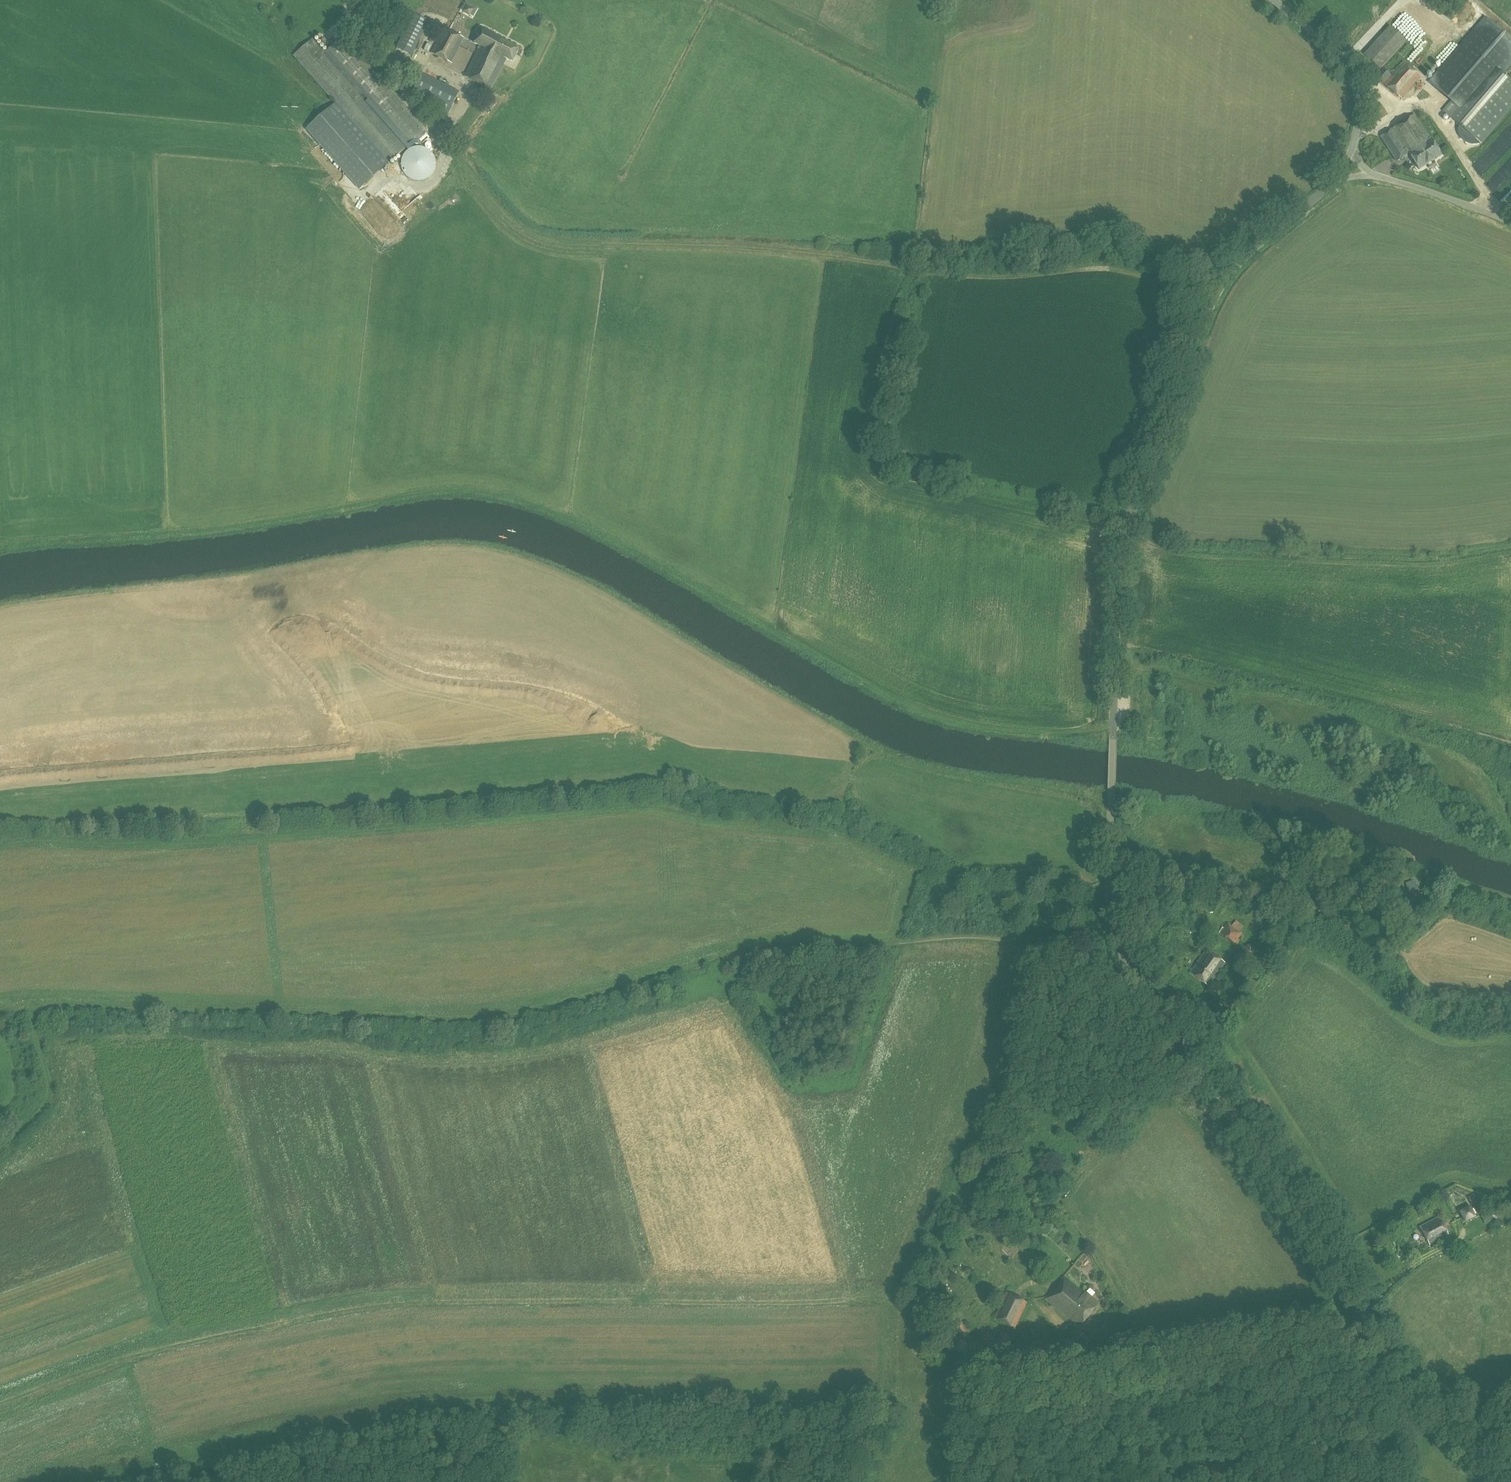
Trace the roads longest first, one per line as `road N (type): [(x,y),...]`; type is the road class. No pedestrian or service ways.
road 1 (unclassified): [(1374,1338),(1358,1300),(1122,959),(1110,890),(1125,530),(1231,276),(1337,180)]
road 2 (track): [(1112,920),(1064,947),(954,937),(780,947),(498,1021),(39,1007)]
road 3 (track): [(452,158),(520,229),(541,237),(760,245),(964,274),(1124,265),(1154,274),(1211,312)]
road 4 (track): [(1374,1338),(976,1400),(969,1481)]
road 5 (unclassified): [(346,0),(452,158)]
road 6 (unclassified): [(1350,156),(1359,110),(1350,73),(1277,0)]
road 7 (unclassified): [(1374,1338),(1392,1481)]
road 8 (unclassified): [(1376,175),(1510,222)]

